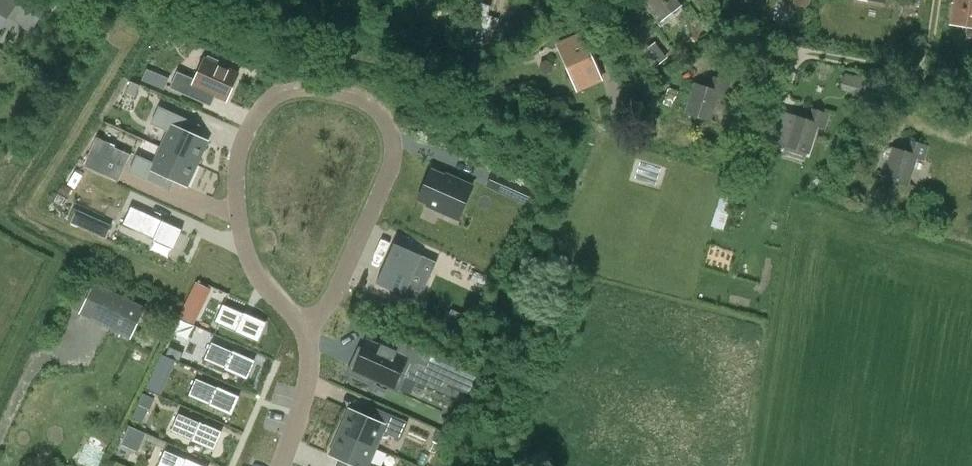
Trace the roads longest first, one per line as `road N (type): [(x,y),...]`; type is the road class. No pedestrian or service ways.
road 1 (residential): [(311,324),(336,298),(398,160),(395,137),(365,100),(305,86)]
road 2 (residential): [(305,86),(274,94),(244,135),(233,184),(236,232),(251,272),(277,305),(311,324)]
road 3 (residential): [(282,465),(307,381),(311,324)]

